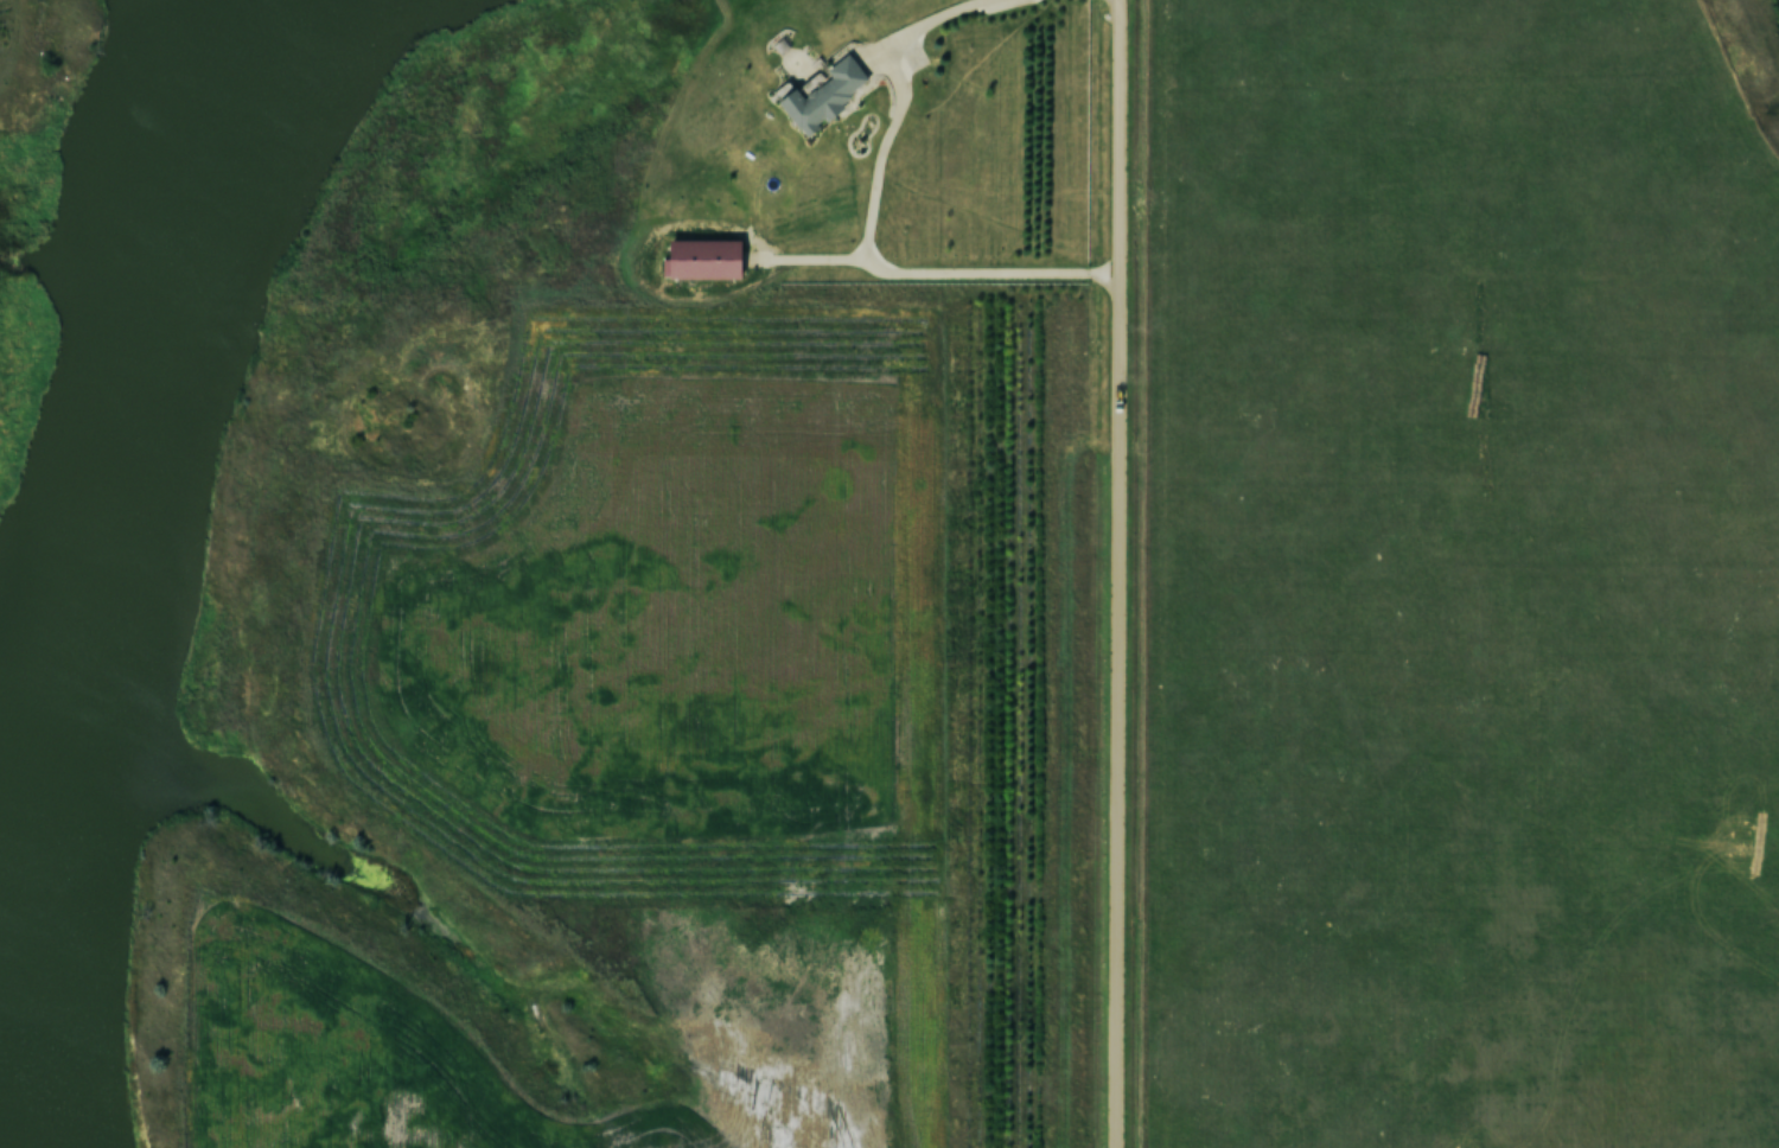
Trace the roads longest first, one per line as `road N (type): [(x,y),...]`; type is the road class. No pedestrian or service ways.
road 1 (residential): [(1119,1147),(1119,0)]

